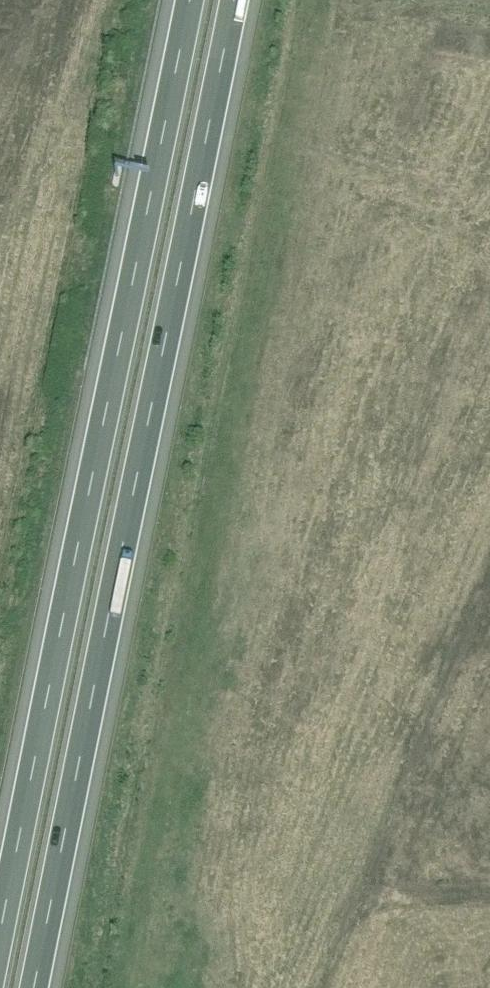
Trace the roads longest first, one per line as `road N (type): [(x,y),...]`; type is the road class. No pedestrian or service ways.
road 1 (motorway): [(35,987),(237,0)]
road 2 (motorway): [(188,0),(0,934)]

